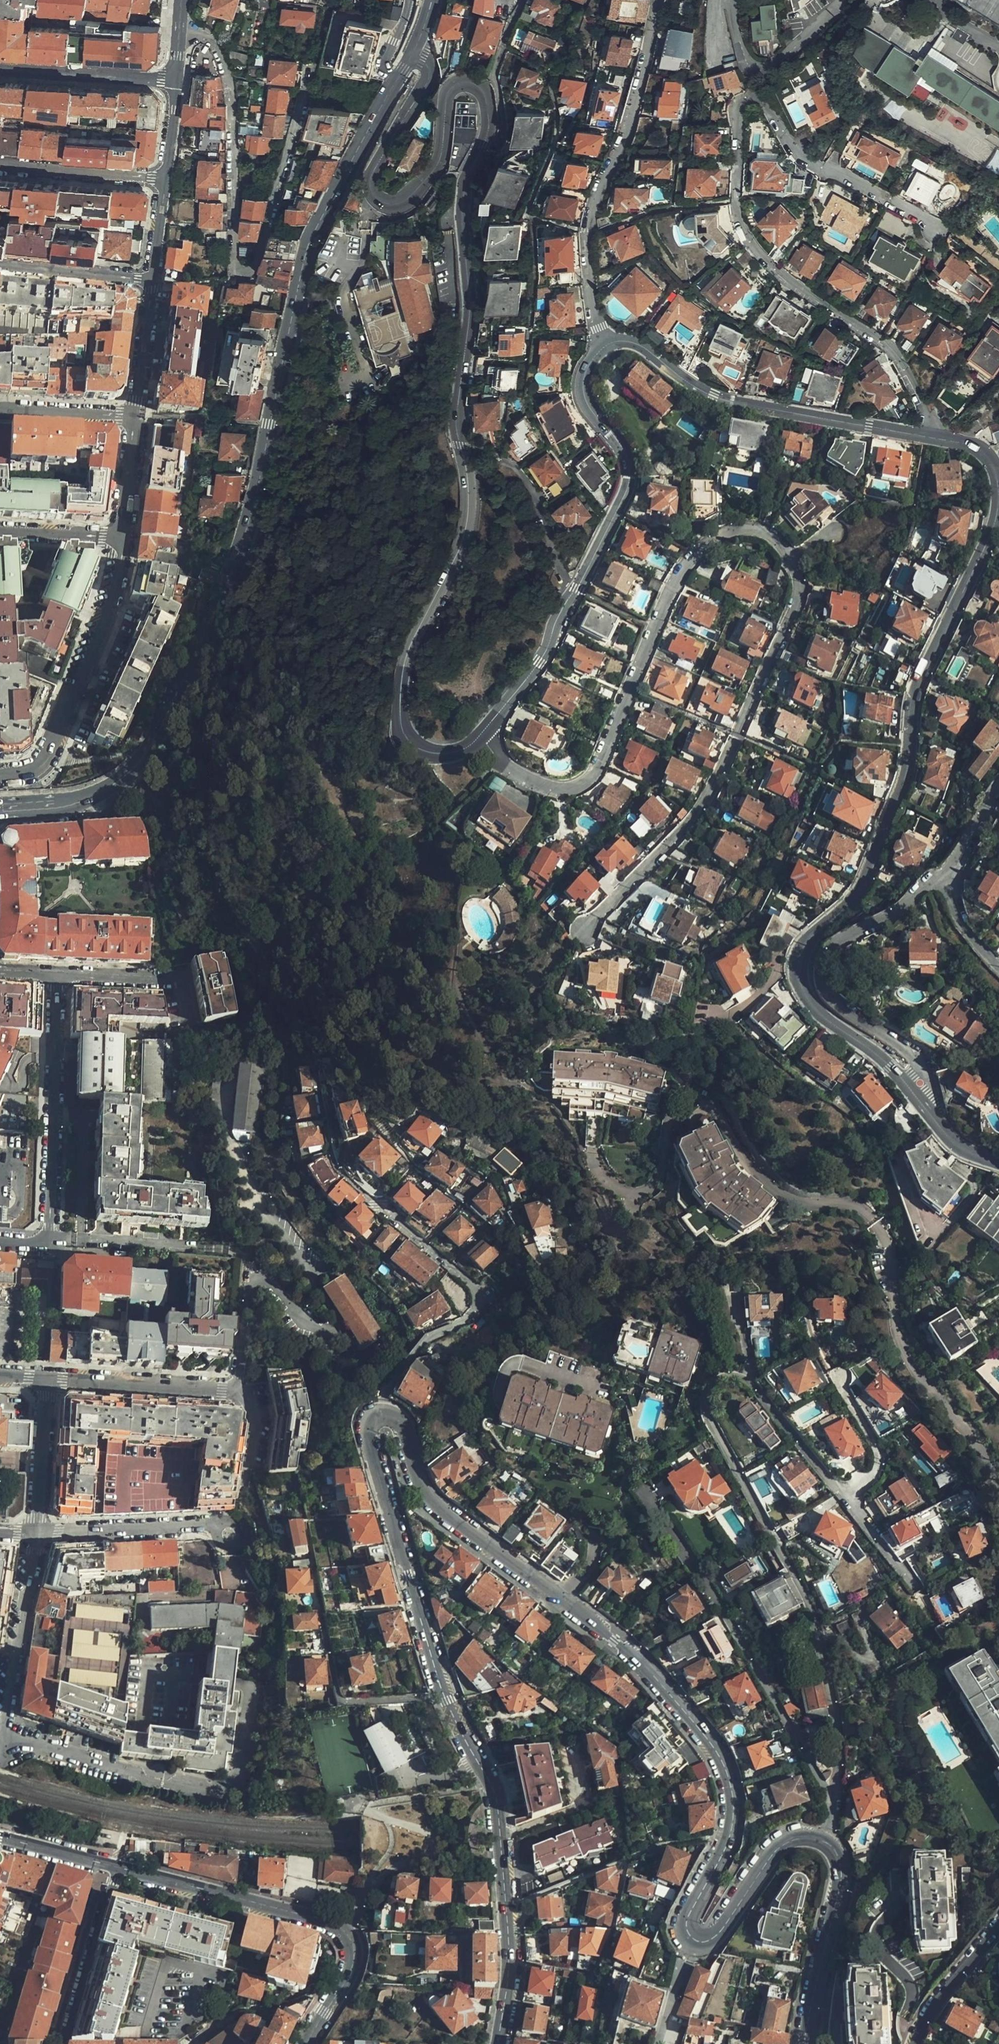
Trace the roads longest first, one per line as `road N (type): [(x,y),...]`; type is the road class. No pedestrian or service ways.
road 1 (residential): [(416,46),(429,82),(373,170),(372,193),(390,205),(418,192),(441,155),(446,100),(457,84),(483,91),(490,127),(463,202),(470,300),(457,417),(467,524),(405,661),(400,714),(403,733),(424,752),(454,754),(483,732)]
road 2 (residential): [(483,732),(508,768),(535,784),(577,787),(600,762),(667,600),(698,550),(725,532),(755,529),(790,557),(799,591),(793,613),(717,782),(677,837),(585,930)]
road 3 (secondary): [(0,808),(84,801),(117,783),(146,752),(192,667),(248,524),(308,247),(395,82)]
road 4 (tertiary): [(382,1412),(405,1430),(419,1482),(434,1504),(640,1664),(714,1747),(735,1812),(727,1845),(687,1917),(691,1937),(714,1938),(781,1844),(821,1841)]
road 5 (residential): [(930,437),(987,456),(997,486),(994,527),(922,676),(907,772),(867,873),(800,961),(808,997),(823,1015),(904,1081)]
road 6 (residential): [(836,1792),(834,1718),(809,1605),(707,1415),(711,1386),(733,1377),(752,1384),(933,1619)]
road 7 (residential): [(930,437),(928,410),(899,356),(770,266),(742,231),(734,200),(740,98),(758,98),(804,160),(937,229)]
road 8 (tertiary): [(499,2043),(510,1959),(497,1806),(443,1694),(410,1589),(370,1444),(369,1423),(382,1412)]
road 9 (residential): [(179,32),(214,46),(227,78),(236,272),(256,265),(313,65)]
road 10 (residential): [(483,732),(549,647),(626,493),(626,455),(583,391),(588,362),(606,345)]
road 11 (residential): [(836,1792),(820,1785),(722,1609),(639,1484)]
road 12 (tertiary): [(118,1868),(342,1926),(354,1963),(306,2043)]
road 13 (residential): [(606,345),(587,229),(621,144),(659,0)]
road 14 (residential): [(606,345),(637,345),(714,397),(930,437)]
road 15 (residential): [(919,1063),(828,998),(822,965),(841,942),(946,880)]
road 16 (residential): [(382,1412),(388,1387),(426,1339),(470,1315),(476,1299),(469,1282),(377,1207)]
road 17 (residential): [(0,776),(24,774),(51,748),(99,632),(122,538)]
road 18 (residential): [(250,1463),(256,1421),(234,1390),(49,1378)]
road 19 (residential): [(48,1239),(56,975)]
road 20 (tertiary): [(821,1841),(837,1857),(841,1883),(805,2043)]
road 21 (residential): [(3,1738),(34,1532)]
road 22 (residential): [(191,1784),(3,1738)]
road 23 (residential): [(118,1868),(62,2043)]
road 24 (residential): [(217,1523),(34,1532)]
road 25 (residential): [(174,80),(0,69)]
road 26 (residential): [(0,164),(164,179)]
road 27 (residential): [(56,975),(181,980),(186,1013)]
road 28 (residential): [(34,1532),(49,1378)]
road 29 (residential): [(151,279),(0,266)]
road 30 (residential): [(998,1930),(916,2043)]
road 31 (residential): [(137,417),(151,279)]
road 32 (residential): [(0,411),(137,417)]
road 33 (residential): [(122,538),(0,531)]
road 34 (residential): [(122,538),(137,417)]
road 35 (tertiary): [(0,1838),(118,1868)]

